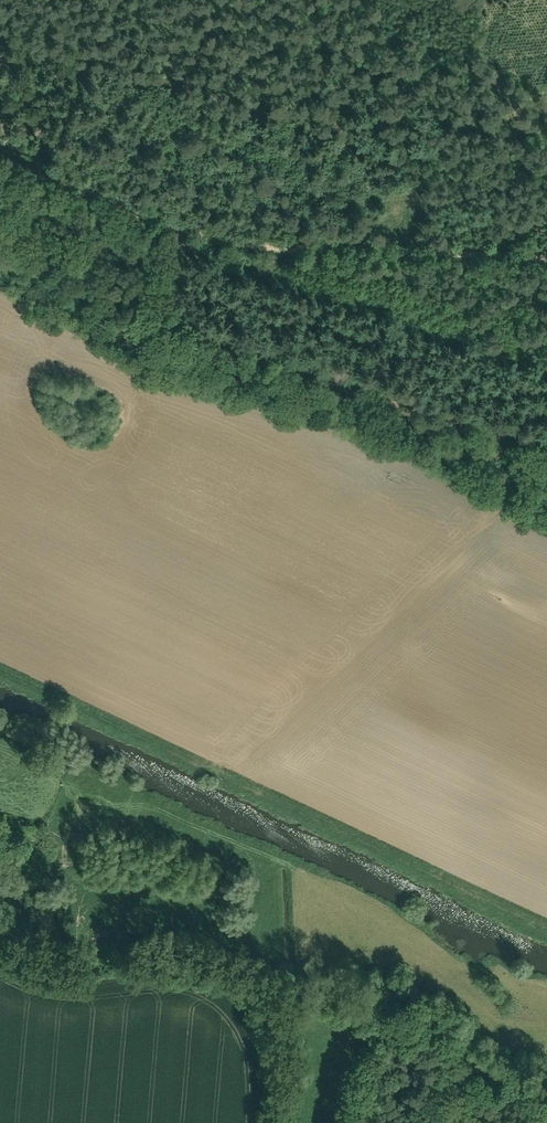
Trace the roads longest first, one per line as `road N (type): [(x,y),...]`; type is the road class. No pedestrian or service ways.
road 1 (track): [(546,256),(296,245),(0,156)]

